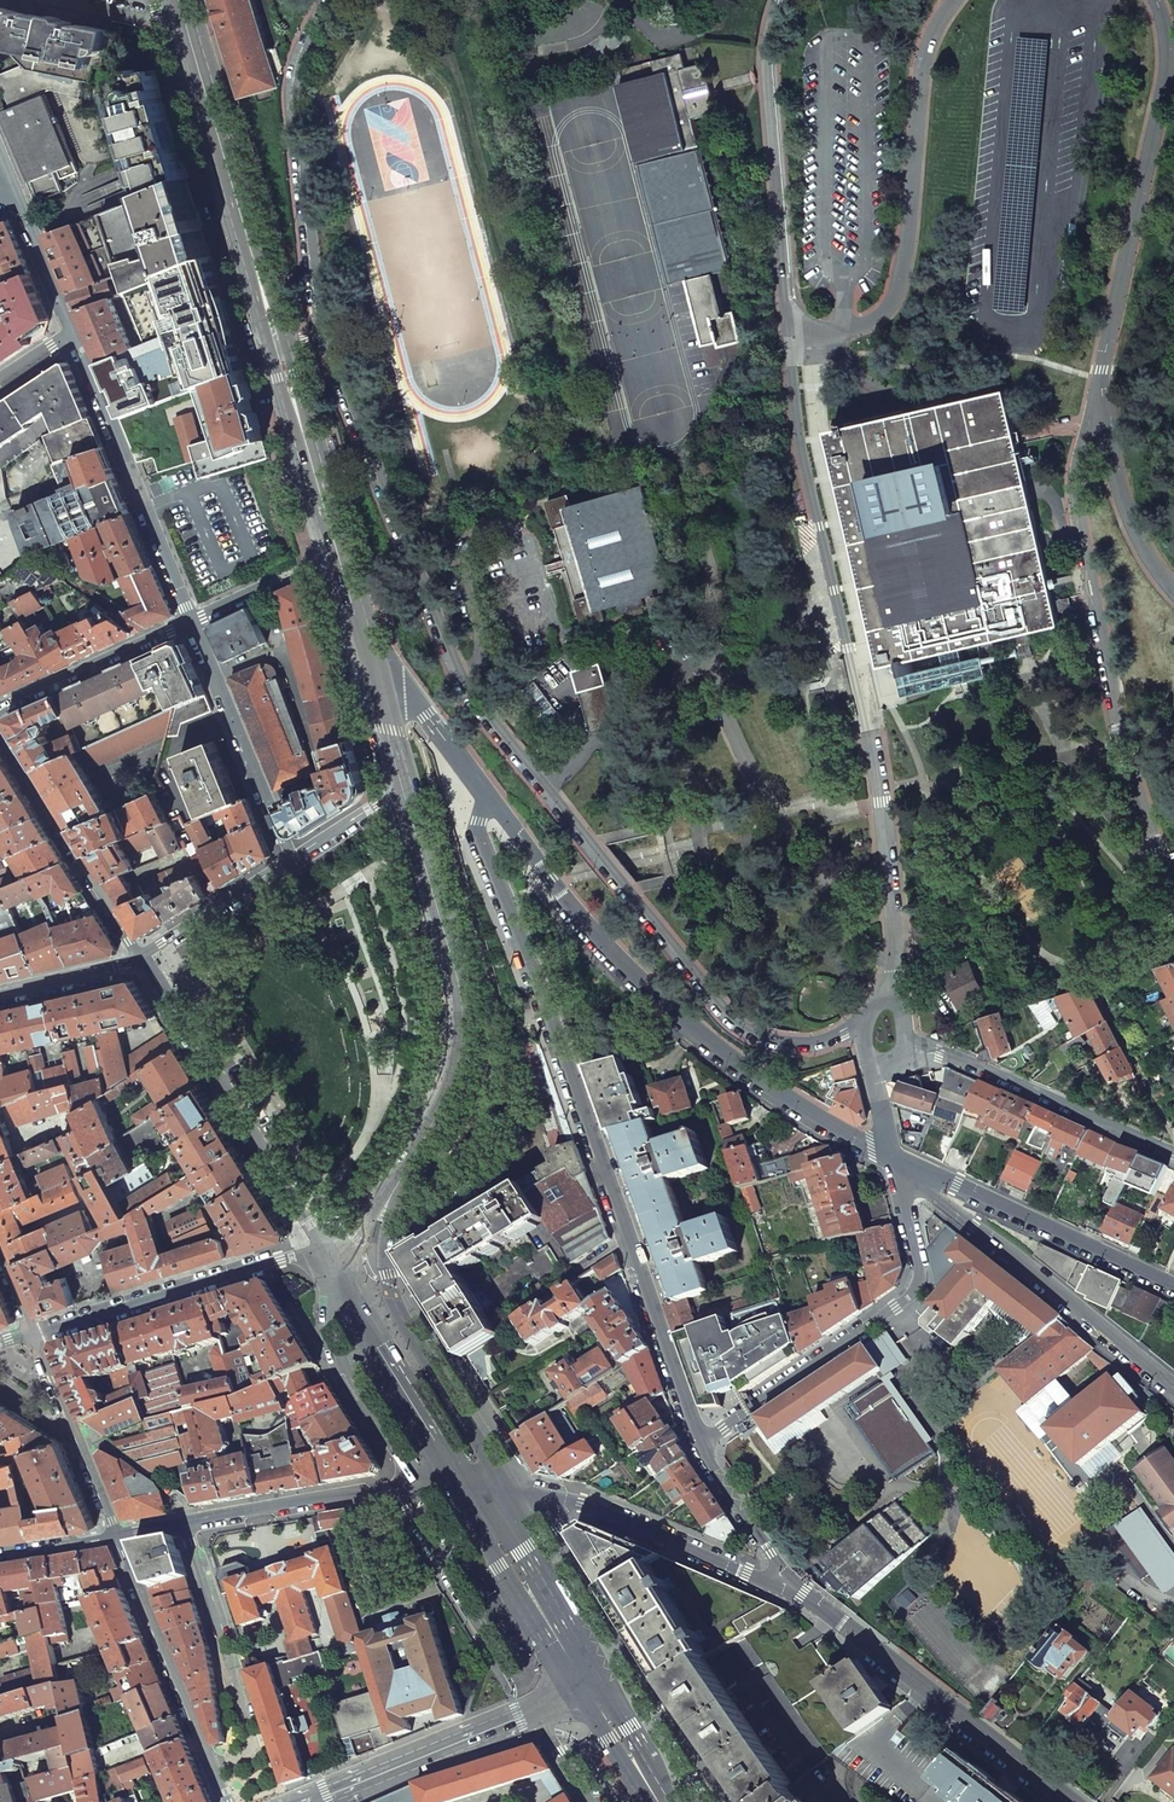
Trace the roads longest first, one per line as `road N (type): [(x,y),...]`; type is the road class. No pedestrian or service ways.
road 1 (residential): [(859,1028),(805,1045),(741,1025),(464,685),(317,313)]
road 2 (residential): [(789,322),(796,419),(879,802),(894,942),(889,994)]
road 3 (residential): [(700,1443),(481,839),(488,800)]
road 4 (residential): [(488,800),(562,895),(687,1025),(764,1084),(897,1161)]
road 5 (residential): [(1100,412),(1077,503),(1123,739),(1173,904)]
road 6 (secondary): [(381,1215),(447,1095),(459,1047),(460,1013),(439,910),(403,788)]
road 7 (residential): [(789,322),(823,334),(843,331),(880,315),(896,295),(926,56),(957,0)]
road 8 (residential): [(1155,0),(1167,41),(1164,90),(1102,370),(1100,412)]
road 9 (residential): [(897,1161),(925,1284),(700,1443)]
road 10 (residential): [(332,1267),(141,959)]
road 11 (residential): [(897,1161),(1173,1393)]
road 12 (tertiary): [(1073,1801),(787,1584)]
road 13 (secondary): [(368,663),(275,332)]
road 14 (secondary): [(275,332),(181,7)]
road 15 (residential): [(780,0),(767,75),(789,322)]
road 16 (residential): [(317,313),(289,87),(324,0)]
road 17 (residential): [(332,1267),(288,1255),(33,1331)]
road 18 (residential): [(72,332),(190,620)]
road 19 (residential): [(897,1161),(1173,1288)]
road 20 (secondary): [(503,1486),(392,1297),(381,1215)]
road 21 (tertiary): [(503,1486),(580,1502),(787,1584)]
road 22 (secondary): [(313,1801),(590,1690)]
road 23 (residential): [(116,1536),(403,1484)]
road 24 (residential): [(227,1801),(116,1536)]
road 25 (residential): [(1173,1152),(940,1053),(909,1048)]
road 26 (residential): [(141,959),(0,727)]
road 27 (residential): [(190,620),(290,859)]
road 28 (secondary): [(590,1690),(460,1477)]
road 29 (secondary): [(460,1477),(332,1267)]
road 30 (residential): [(332,1267),(330,1328),(340,1363),(403,1484)]
road 31 (secondary): [(590,1690),(503,1486)]
road 32 (residential): [(116,1536),(33,1331)]
road 33 (residential): [(190,620),(0,706)]
road 34 (residential): [(1100,412),(1128,511),(1173,590)]
road 35 (residential): [(368,663),(407,692),(488,800)]
road 36 (residential): [(290,859),(141,959)]
road 37 (residential): [(787,1584),(700,1443)]
road 38 (residential): [(141,959),(0,995)]
road 39 (residential): [(19,203),(72,332)]
road 40 (residential): [(403,788),(290,859)]
road 41 (secondary): [(660,1801),(590,1690)]
road 42 (secondary): [(403,788),(368,663)]
road 43 (residential): [(63,0),(142,16),(181,7)]

